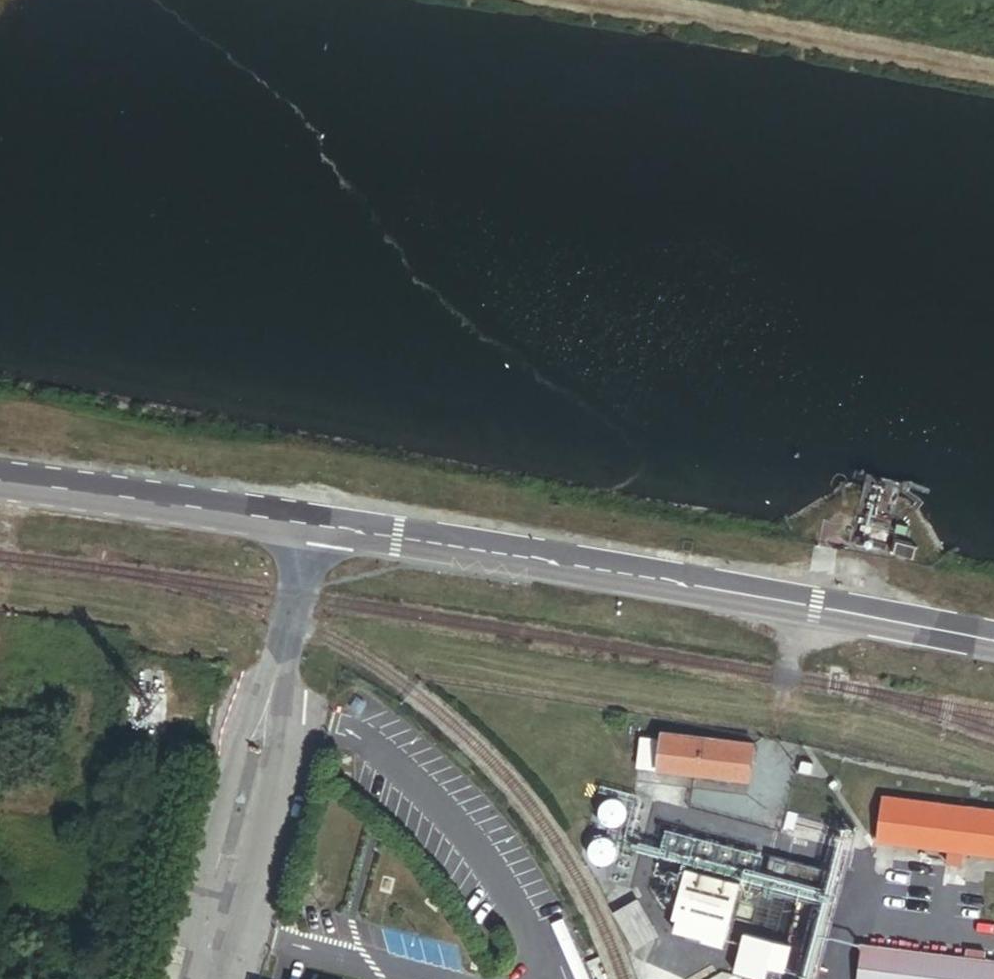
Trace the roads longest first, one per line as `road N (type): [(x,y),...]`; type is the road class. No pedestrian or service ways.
road 1 (tertiary): [(0,483),(312,521),(993,640)]

